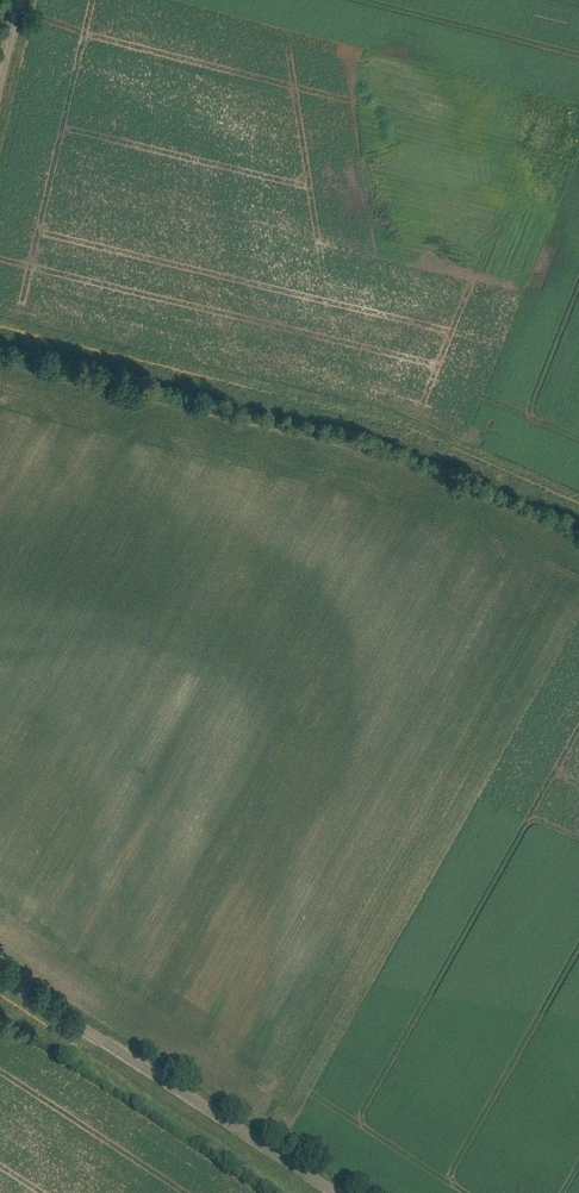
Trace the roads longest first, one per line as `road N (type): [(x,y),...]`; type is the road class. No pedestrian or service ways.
road 1 (unclassified): [(339,1192),(0,972)]

